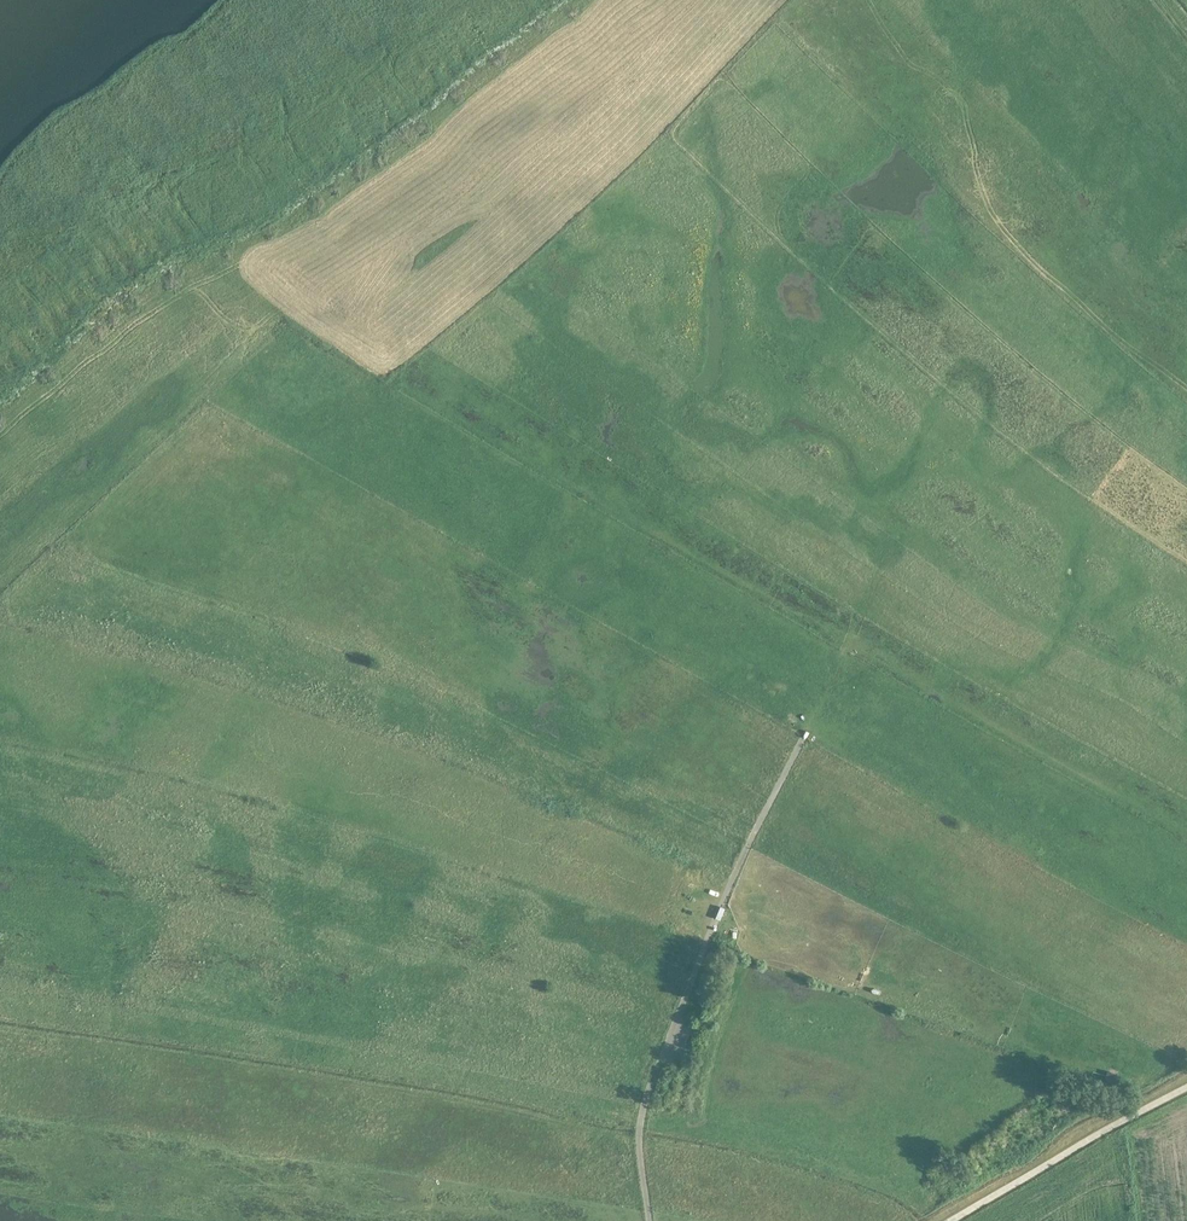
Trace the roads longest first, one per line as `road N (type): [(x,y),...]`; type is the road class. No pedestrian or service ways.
road 1 (track): [(648,1220),(638,1135),(646,1095),(744,851),(834,676)]

